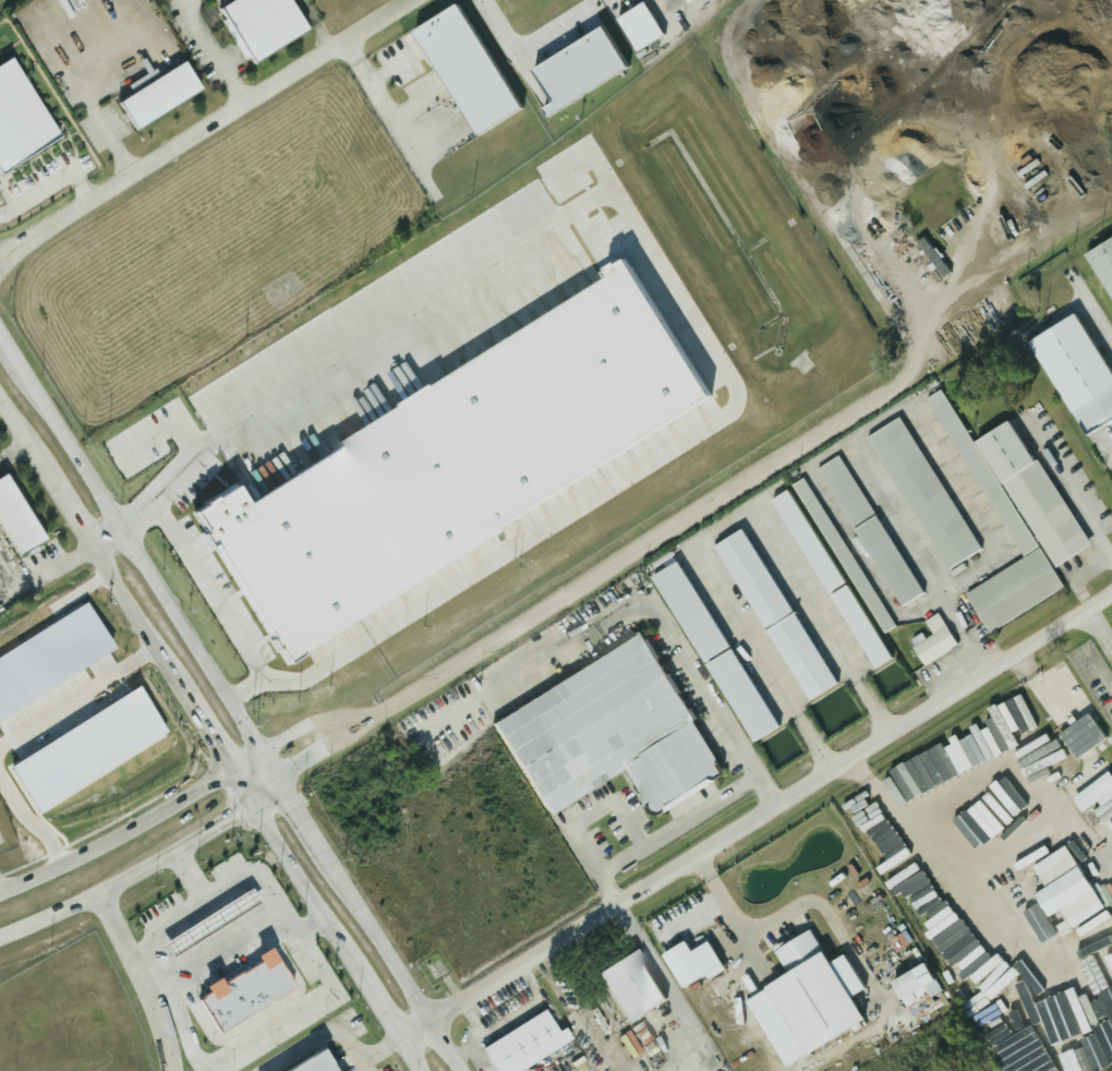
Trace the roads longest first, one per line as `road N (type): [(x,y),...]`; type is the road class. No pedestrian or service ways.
road 1 (residential): [(399,1039),(1111,589)]
road 2 (secondary): [(262,753),(0,339)]
road 3 (secondary): [(262,753),(156,817),(0,892)]
road 4 (secondary): [(461,1070),(327,857)]
road 5 (secondary): [(254,804),(362,979)]
road 6 (secondary): [(0,937),(174,852)]
road 7 (secondary): [(172,675),(254,804)]
road 8 (secondary): [(92,549),(172,675)]
road 9 (secondary): [(327,857),(262,753)]

